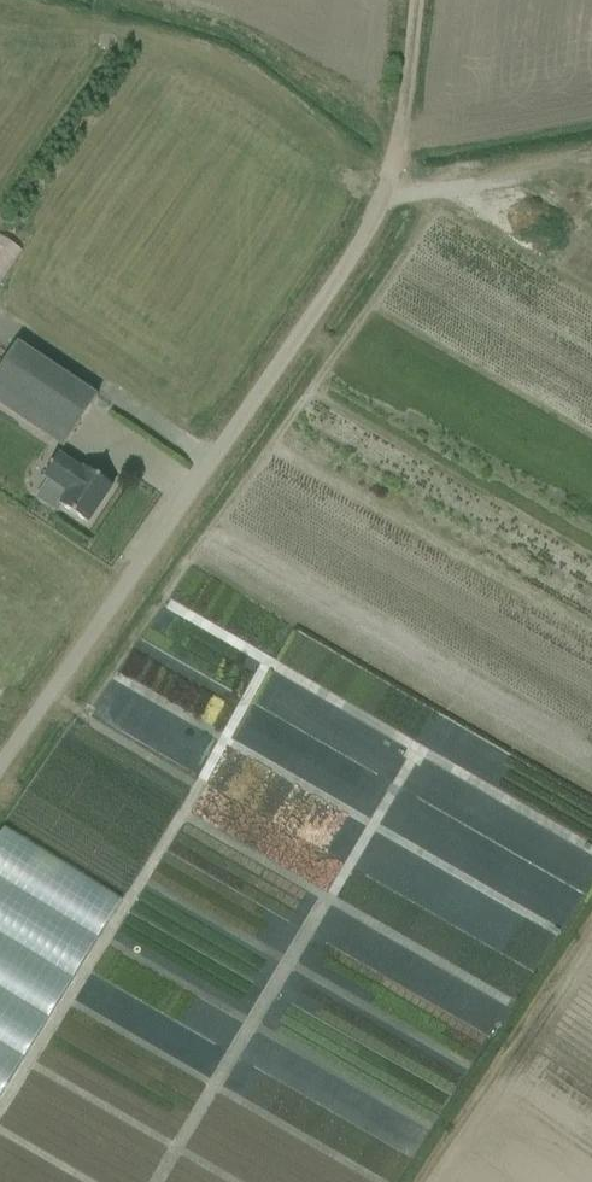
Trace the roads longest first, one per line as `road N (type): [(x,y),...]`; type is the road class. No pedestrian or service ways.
road 1 (unclassified): [(0,760),(378,222)]
road 2 (track): [(378,222),(397,143),(412,0)]

